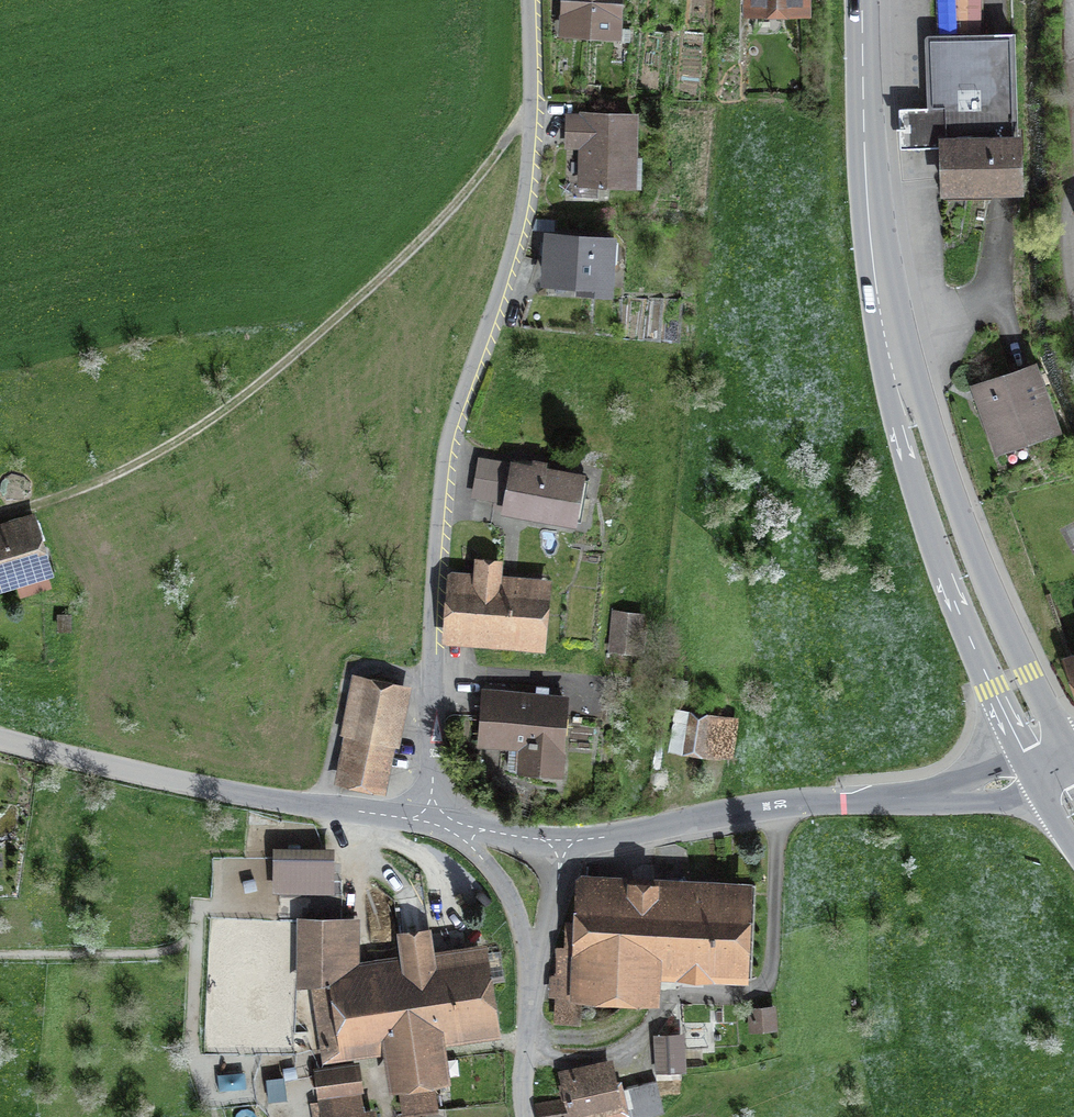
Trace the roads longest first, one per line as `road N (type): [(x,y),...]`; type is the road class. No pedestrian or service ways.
road 1 (residential): [(432,822),(444,464),(525,214),(531,0)]
road 2 (secondary): [(870,0),(879,237),(904,390),(962,568),(1054,768)]
road 3 (track): [(533,101),(413,248),(235,402),(113,475),(0,514)]
road 4 (unclassified): [(1054,768),(959,794),(784,803),(562,842)]
road 5 (unclassified): [(432,822),(219,789),(0,739)]
road 6 (unclassified): [(432,822),(470,847),(505,890),(537,996)]
road 7 (unclassified): [(562,842),(537,996)]
road 8 (unclassified): [(562,842),(432,822)]
road 9 (unclassified): [(537,996),(526,1116)]

